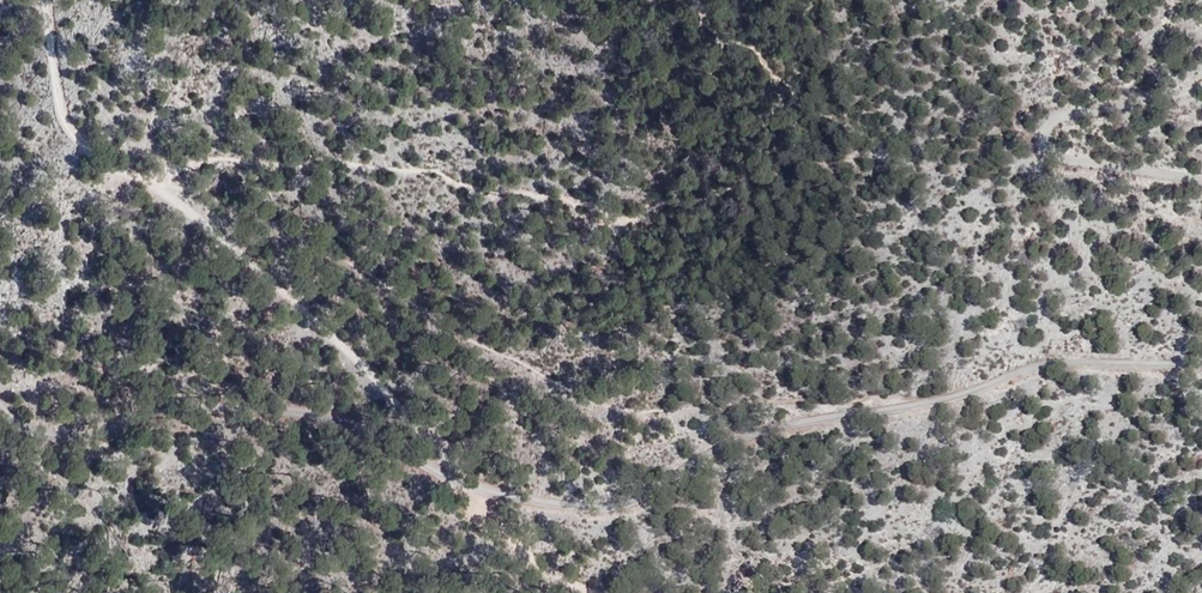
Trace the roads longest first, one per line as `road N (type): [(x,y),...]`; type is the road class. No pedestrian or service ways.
road 1 (unclassified): [(0,390),(42,428),(91,437),(238,402),(376,435),(496,496),(612,509),(655,497),(748,441),(885,412),(1062,361),(1201,369)]
road 2 (track): [(582,592),(512,545),(361,365),(203,220),(158,184),(109,168),(86,149),(66,123),(43,0)]
road 3 (unclassified): [(1201,183),(1069,159),(1051,145),(1051,128),(1064,114),(1201,88)]

